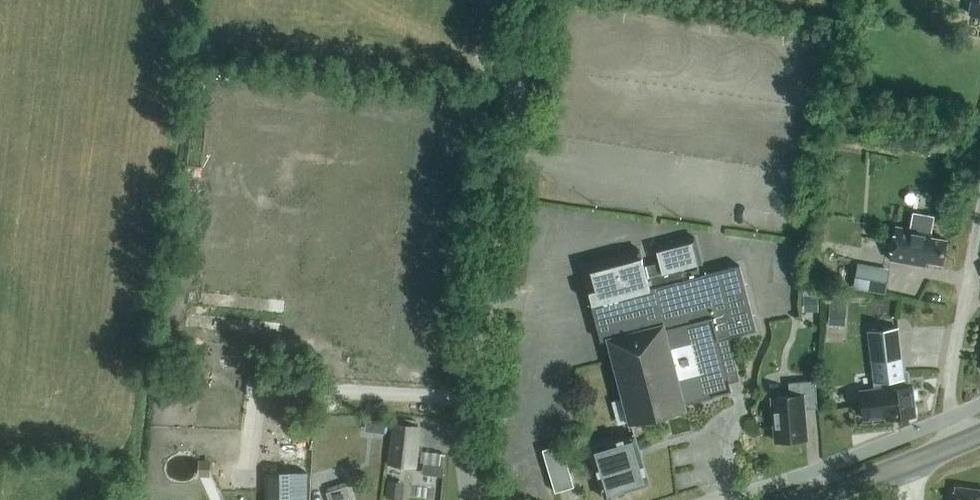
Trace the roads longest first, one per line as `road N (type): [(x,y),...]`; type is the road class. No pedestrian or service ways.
road 1 (unclassified): [(470,499),(464,419),(531,0)]
road 2 (tertiary): [(807,499),(979,432)]

